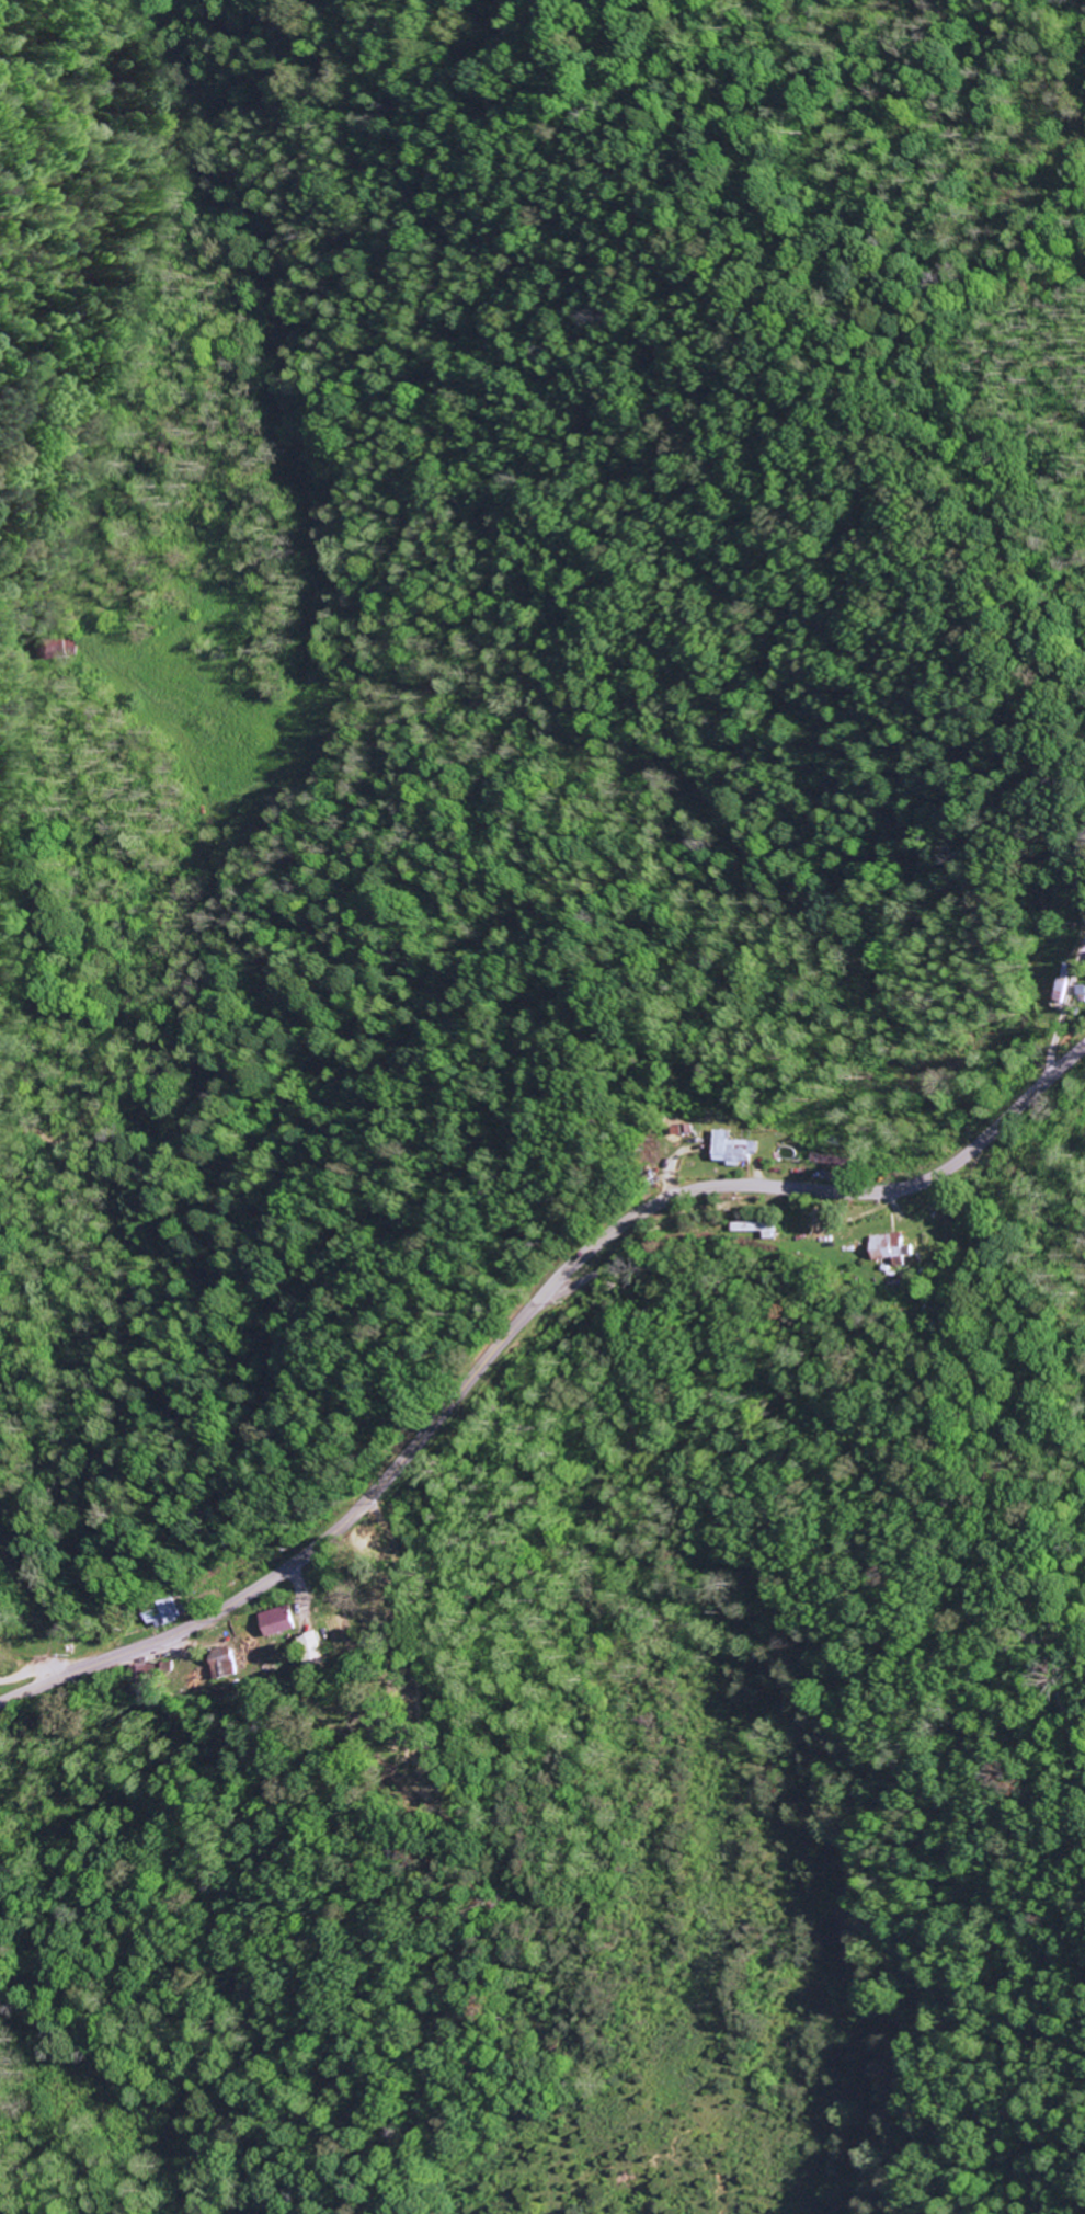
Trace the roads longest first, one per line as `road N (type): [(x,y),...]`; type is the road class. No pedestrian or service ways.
road 1 (tertiary): [(0,1704),(192,1625),(318,1545),(375,1493),(558,1278),(643,1211),(709,1187),(880,1190),(936,1174),(1084,1045)]
road 2 (residential): [(1084,1823),(1060,1714),(1001,1575),(865,1384),(796,1329),(686,1278),(620,1268),(529,1310)]

